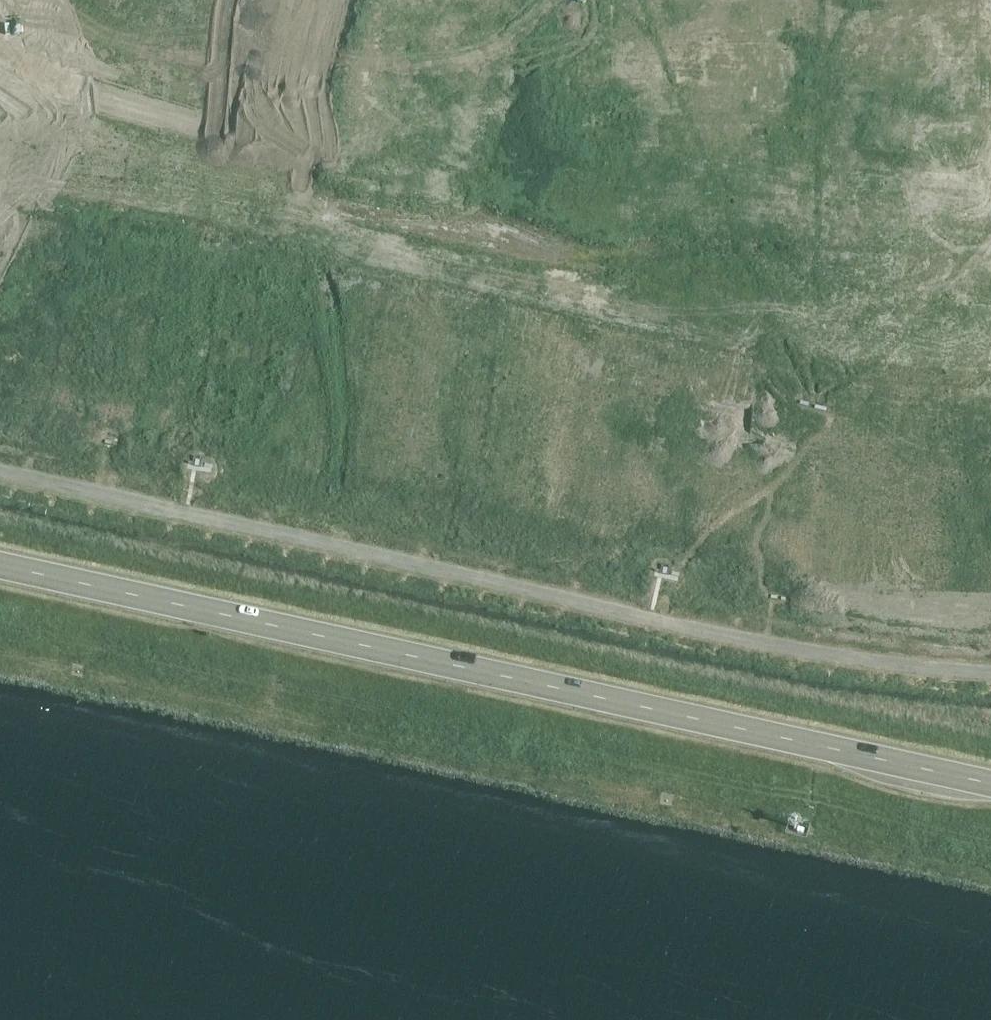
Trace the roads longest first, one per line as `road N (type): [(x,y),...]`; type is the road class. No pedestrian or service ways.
road 1 (primary): [(990,780),(0,566)]

